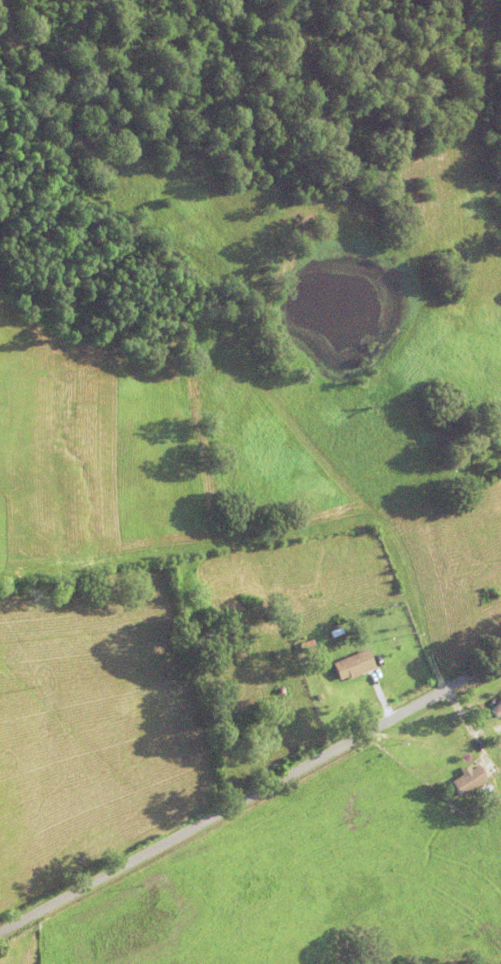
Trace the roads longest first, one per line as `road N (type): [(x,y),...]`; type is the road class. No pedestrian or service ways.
road 1 (residential): [(500,658),(0,933)]

